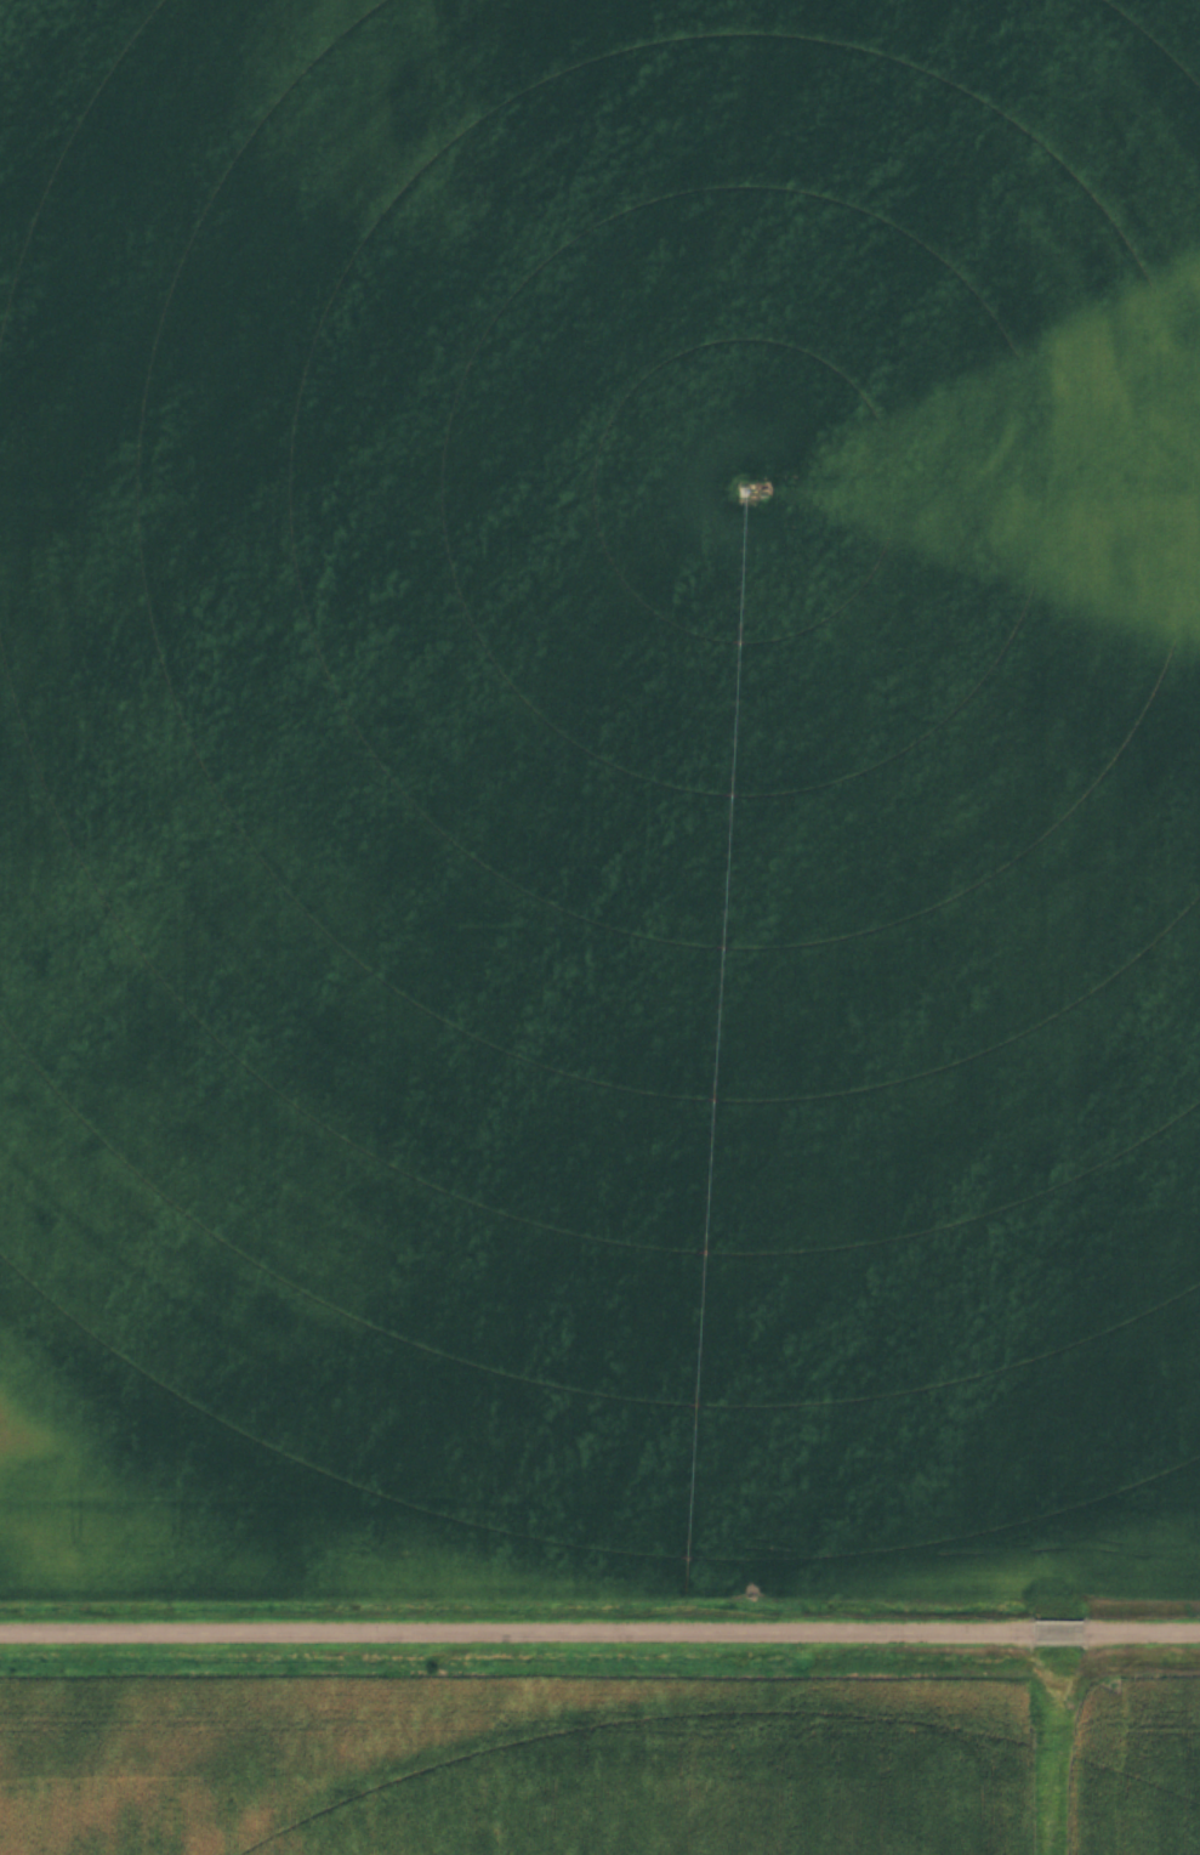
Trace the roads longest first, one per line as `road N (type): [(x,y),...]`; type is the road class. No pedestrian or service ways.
road 1 (tertiary): [(1199,1636),(0,1636)]

